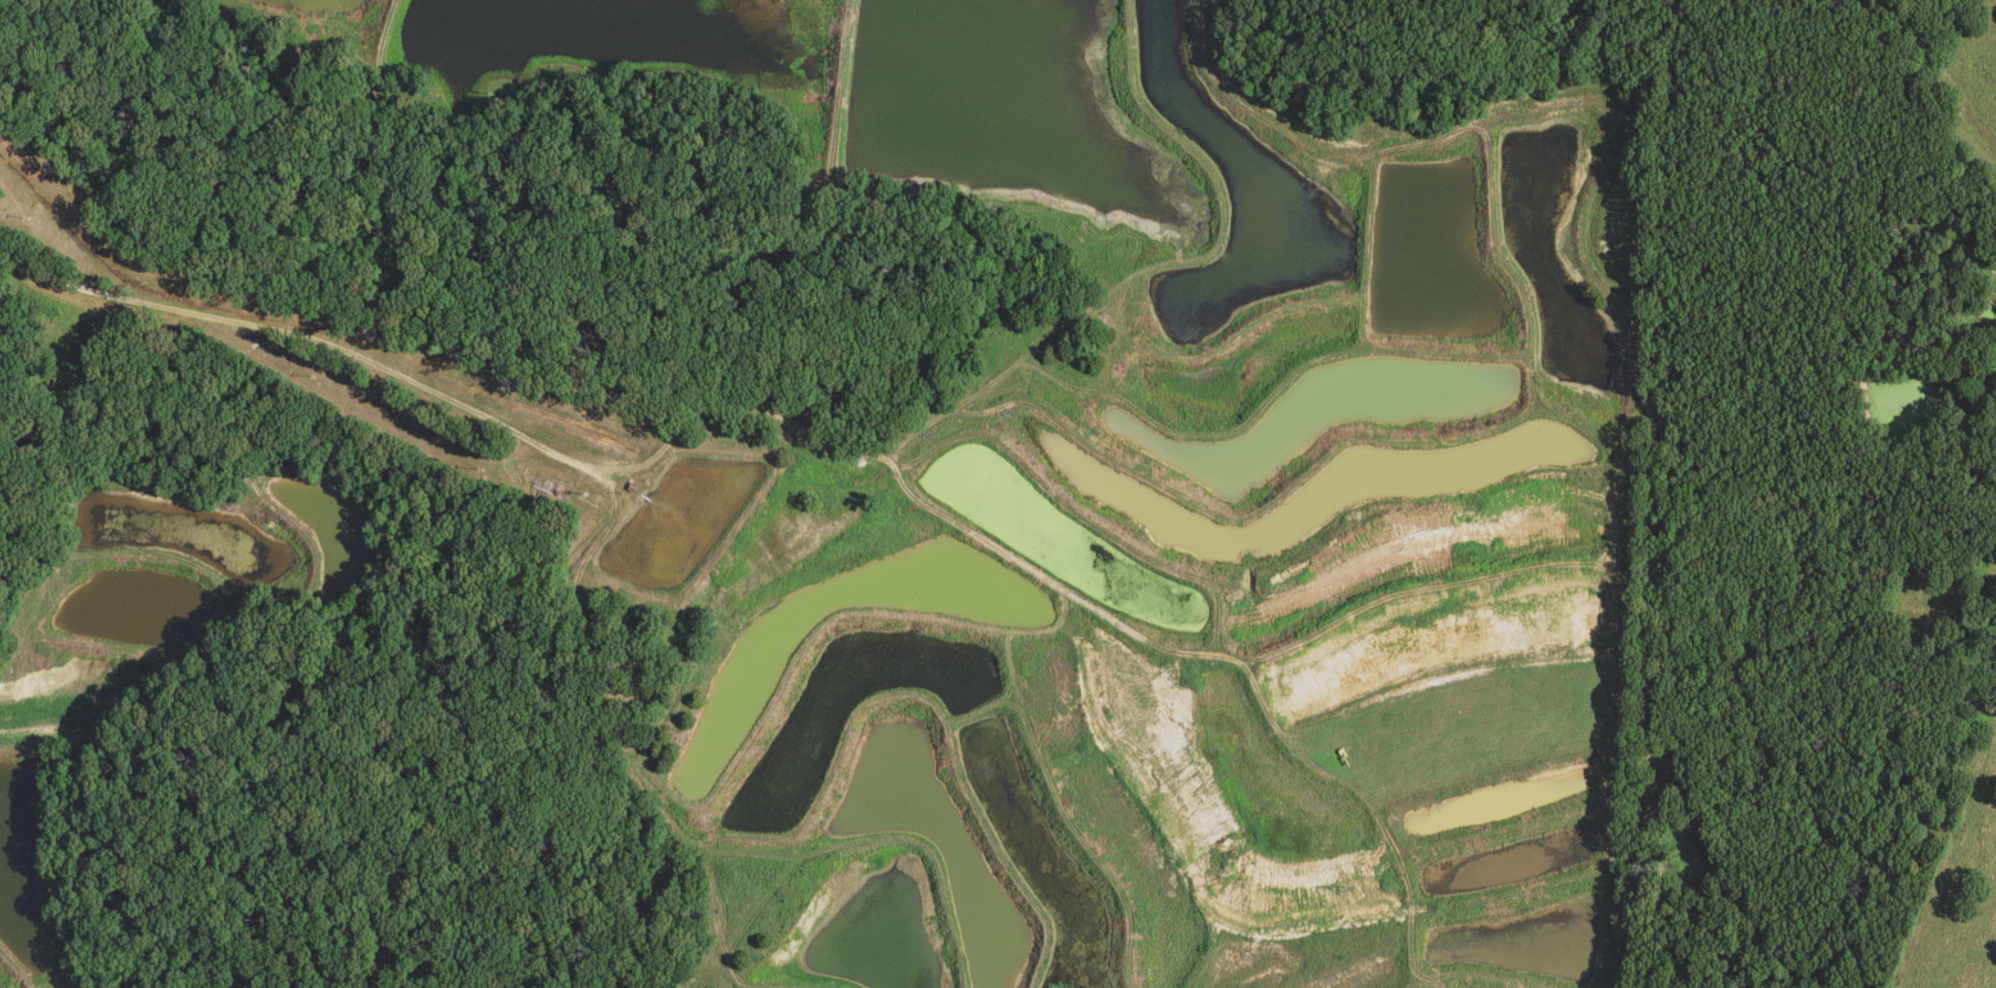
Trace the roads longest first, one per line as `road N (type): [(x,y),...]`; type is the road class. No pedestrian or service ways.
road 1 (residential): [(0,260),(119,309),(207,318),(312,359),(461,401),(575,465)]

